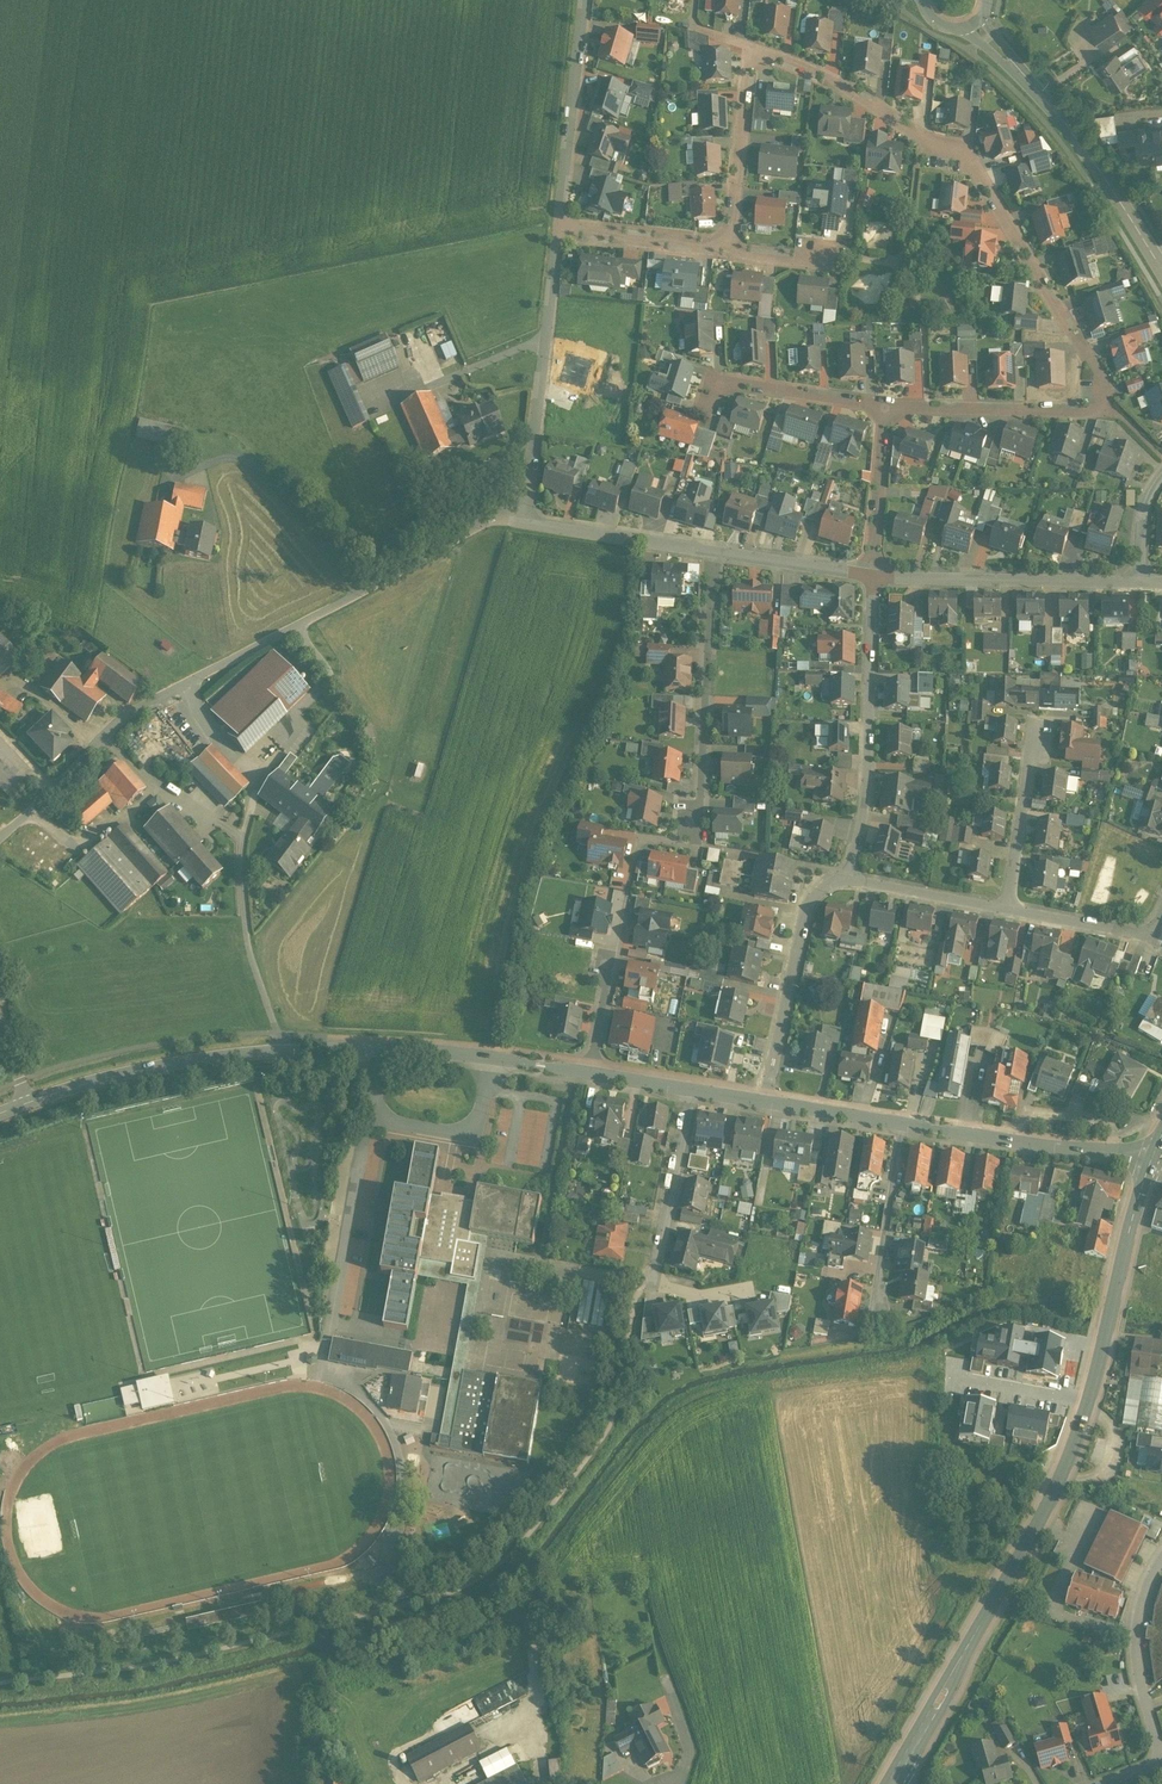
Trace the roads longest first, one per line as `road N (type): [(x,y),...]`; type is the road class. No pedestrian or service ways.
road 1 (residential): [(886,404),(1072,405),(1103,396),(1106,380),(955,150),(864,96),(751,48)]
road 2 (secondary): [(1149,1166),(1090,1397),(1051,1496),(891,1783)]
road 3 (tertiary): [(590,1074),(431,1051),(284,1051),(143,1070),(24,1104)]
road 4 (unclassified): [(473,528),(135,710),(0,836)]
road 5 (tertiary): [(975,21),(1072,132),(1161,270)]
road 6 (residential): [(848,880),(868,763),(871,576)]
road 7 (unclassified): [(558,227),(523,524)]
road 8 (residential): [(715,552),(693,840)]
road 9 (residential): [(691,1090),(656,1271),(663,1286),(701,1296),(747,1289)]
road 10 (residential): [(871,576),(1140,581)]
road 11 (tertiary): [(1149,1166),(1102,1151),(901,1123)]
road 12 (residential): [(765,1102),(810,899),(848,880)]
road 13 (unclassified): [(583,0),(558,227)]
road 14 (residential): [(1161,1747),(1136,1640),(1161,1557)]
road 15 (residential): [(730,242),(751,48)]
road 16 (residential): [(715,552),(523,524)]
road 17 (residential): [(1006,905),(1033,724)]
road 18 (residential): [(590,1074),(628,895)]
road 19 (residential): [(901,1123),(877,1298)]
road 20 (residential): [(712,374),(886,404)]
road 21 (residential): [(886,404),(871,576)]
road 22 (residential): [(558,227),(730,242)]
road 23 (residential): [(1006,905),(1131,931),(1145,928),(1161,905)]
road 24 (residential): [(848,880),(1006,905)]
road 25 (residential): [(871,576),(715,552)]
road 26 (tertiary): [(901,1123),(765,1102)]

